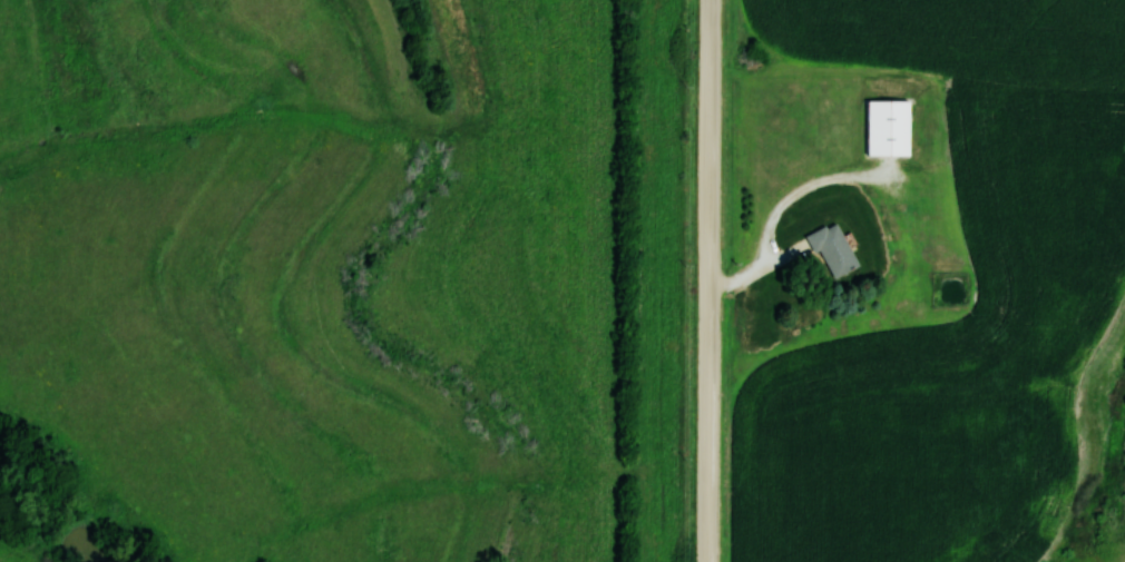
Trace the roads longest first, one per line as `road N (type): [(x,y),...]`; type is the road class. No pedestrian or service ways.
road 1 (tertiary): [(712,561),(714,0)]

